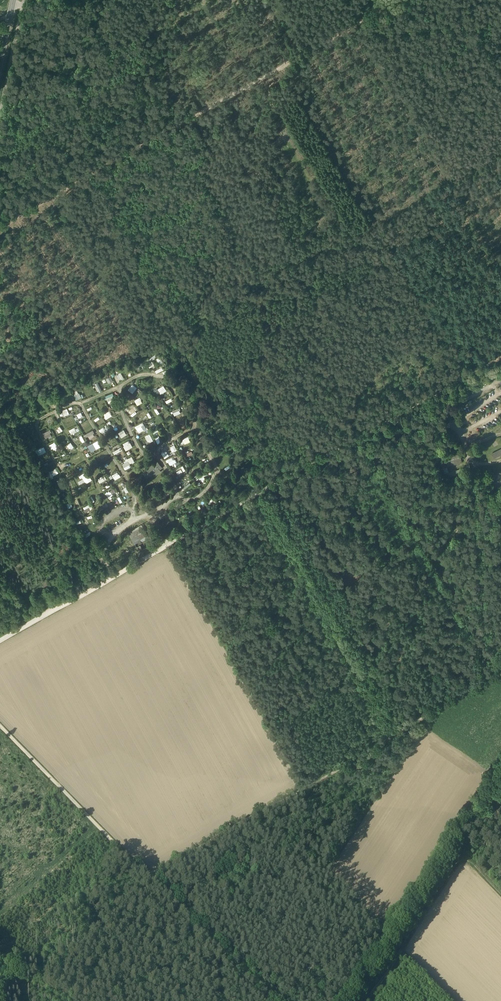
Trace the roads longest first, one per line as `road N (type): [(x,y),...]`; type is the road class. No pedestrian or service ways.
road 1 (track): [(401,0),(0,226)]
road 2 (unclassified): [(0,639),(395,417)]
road 3 (track): [(500,669),(151,879)]
road 4 (track): [(466,378),(389,7)]
road 5 (track): [(0,727),(151,879)]
road 6 (track): [(462,851),(363,1000)]
road 7 (track): [(151,879),(271,1000)]
road 8 (track): [(395,417),(500,358)]

